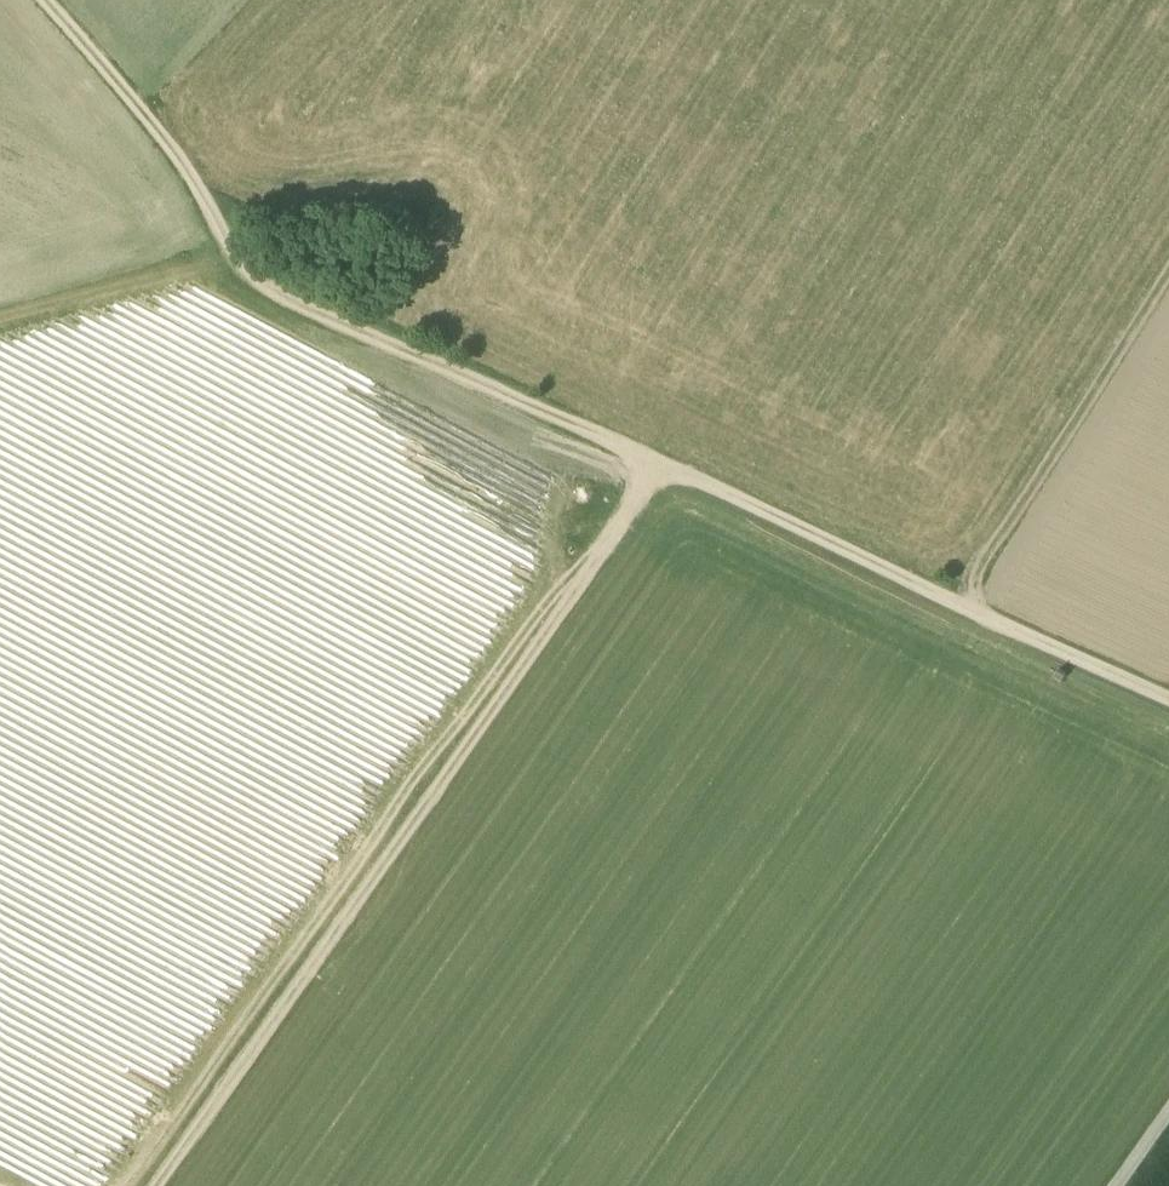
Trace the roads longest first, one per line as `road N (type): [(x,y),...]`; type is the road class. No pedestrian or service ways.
road 1 (track): [(1168,705),(291,305),(237,269),(227,246)]
road 2 (track): [(668,474),(388,873)]
road 3 (track): [(1168,281),(962,607)]
road 4 (track): [(164,1185),(388,873)]
road 5 (track): [(43,0),(181,161),(227,246)]

